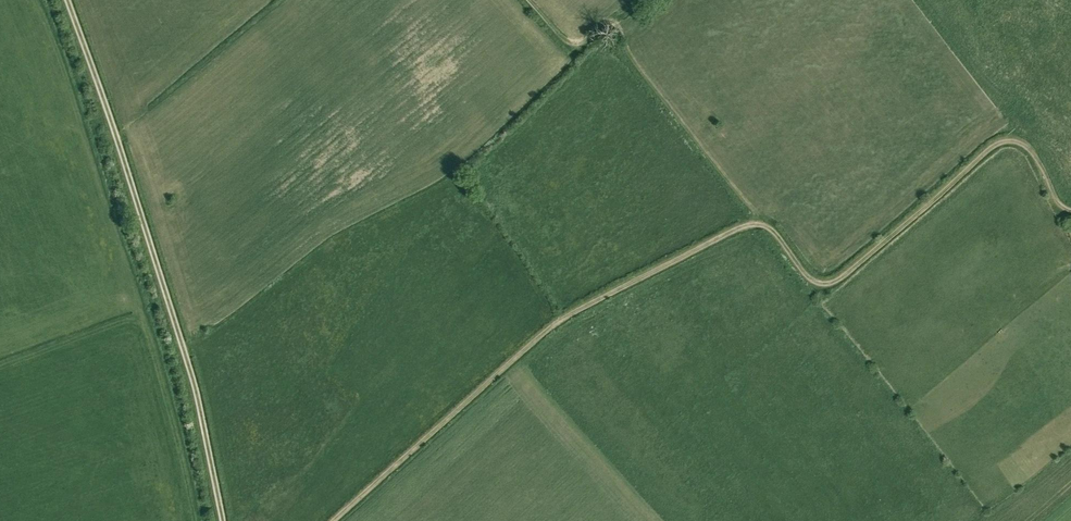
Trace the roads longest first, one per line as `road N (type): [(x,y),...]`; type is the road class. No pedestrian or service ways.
road 1 (track): [(1070,207),(1025,140),(1004,136),(826,283),(809,277),(774,232),(756,224),(736,229),(555,323),(334,520)]
road 2 (track): [(224,520),(196,388),(68,0)]
road 3 (track): [(534,0),(577,48),(608,22),(616,25),(638,67),(756,224)]

